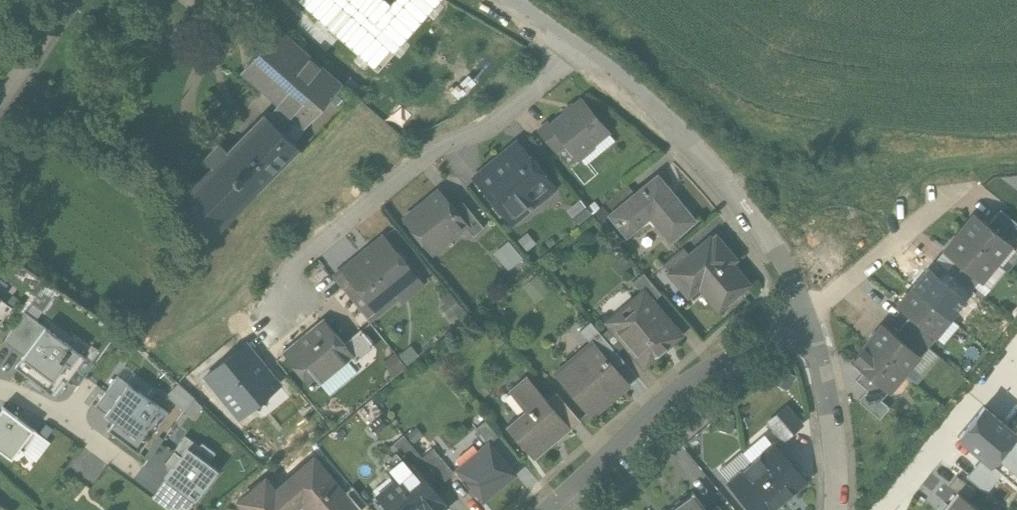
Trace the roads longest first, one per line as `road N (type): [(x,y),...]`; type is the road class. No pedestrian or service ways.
road 1 (residential): [(284,306),(301,260),(444,144),(490,128),(582,50)]
road 2 (residential): [(582,50),(652,105),(717,174),(773,241),(806,317)]
road 3 (residential): [(550,509),(684,386),(806,317)]
road 4 (residential): [(839,509),(831,400),(806,317)]
road 5 (residential): [(806,317),(953,192)]
road 6 (residential): [(984,371),(884,509)]
road 7 (residential): [(0,391),(42,407),(131,474)]
road 8 (residential): [(0,107),(74,0)]

